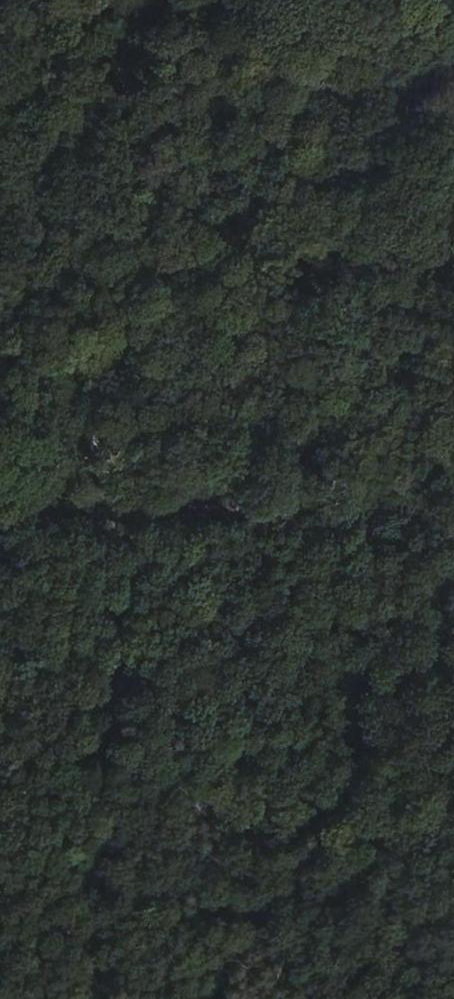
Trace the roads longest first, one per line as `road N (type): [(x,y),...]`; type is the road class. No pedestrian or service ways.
road 1 (track): [(0,507),(453,522)]

